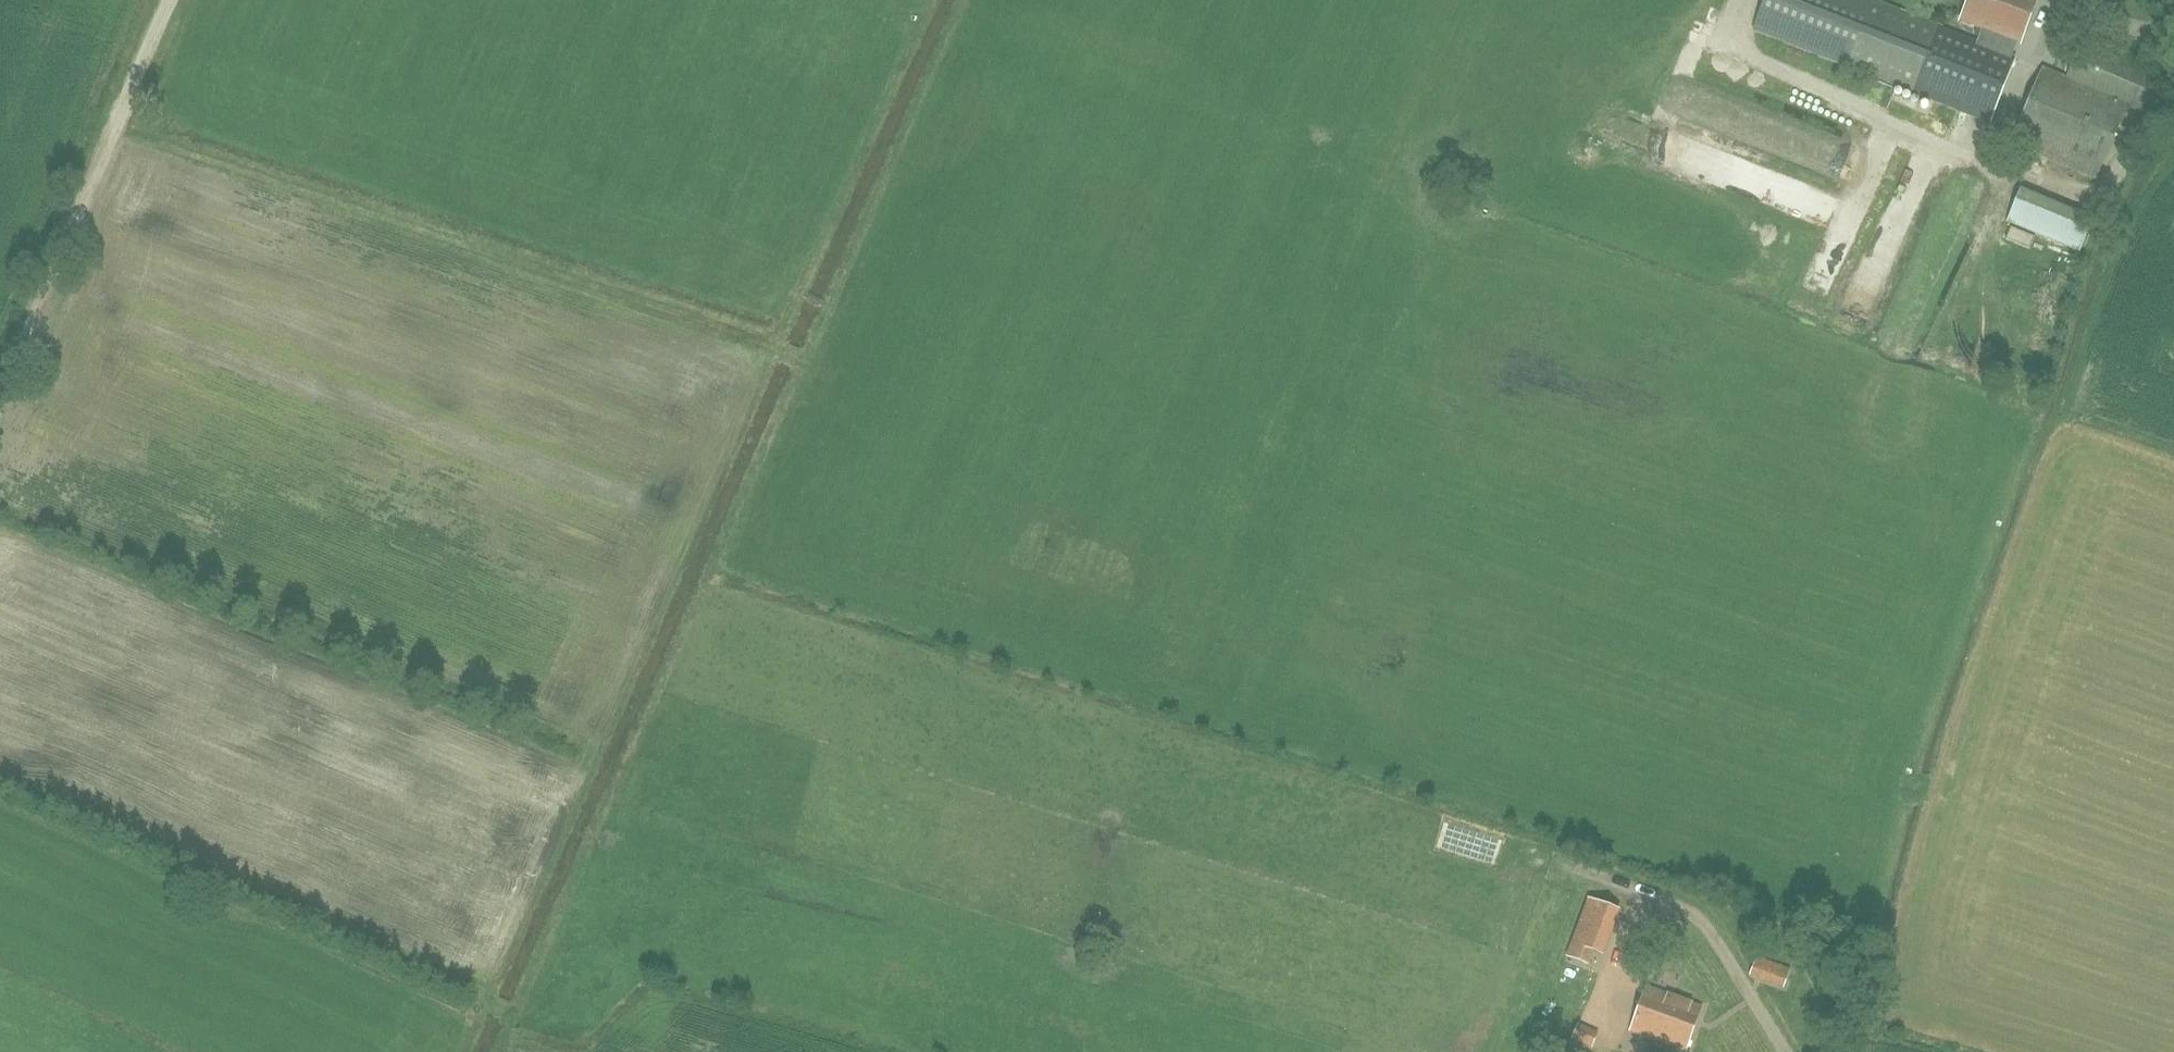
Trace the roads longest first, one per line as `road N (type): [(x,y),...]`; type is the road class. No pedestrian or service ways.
road 1 (track): [(804,363),(116,124)]
road 2 (track): [(0,398),(170,0)]

